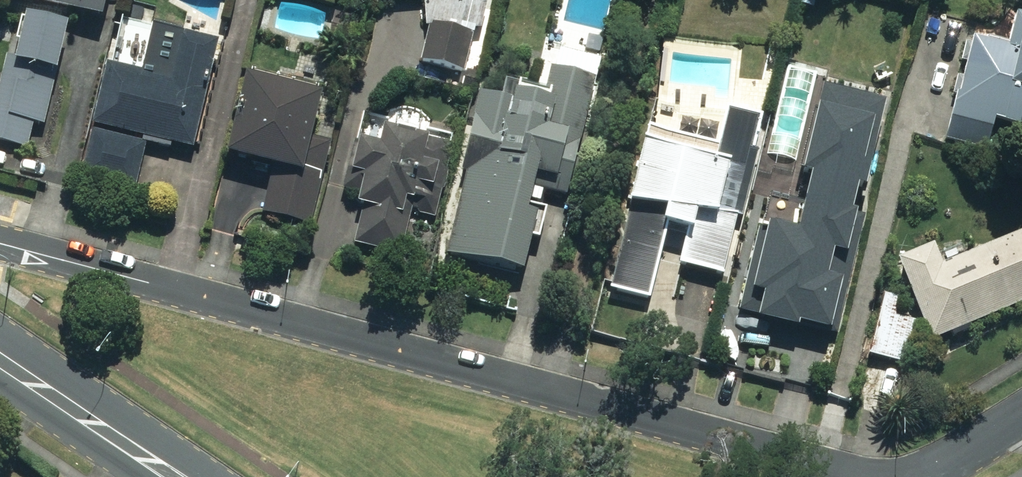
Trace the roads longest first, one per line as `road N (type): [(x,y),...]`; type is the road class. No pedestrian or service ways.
road 1 (residential): [(0,247),(846,476)]
road 2 (secondary): [(175,476),(0,351)]

